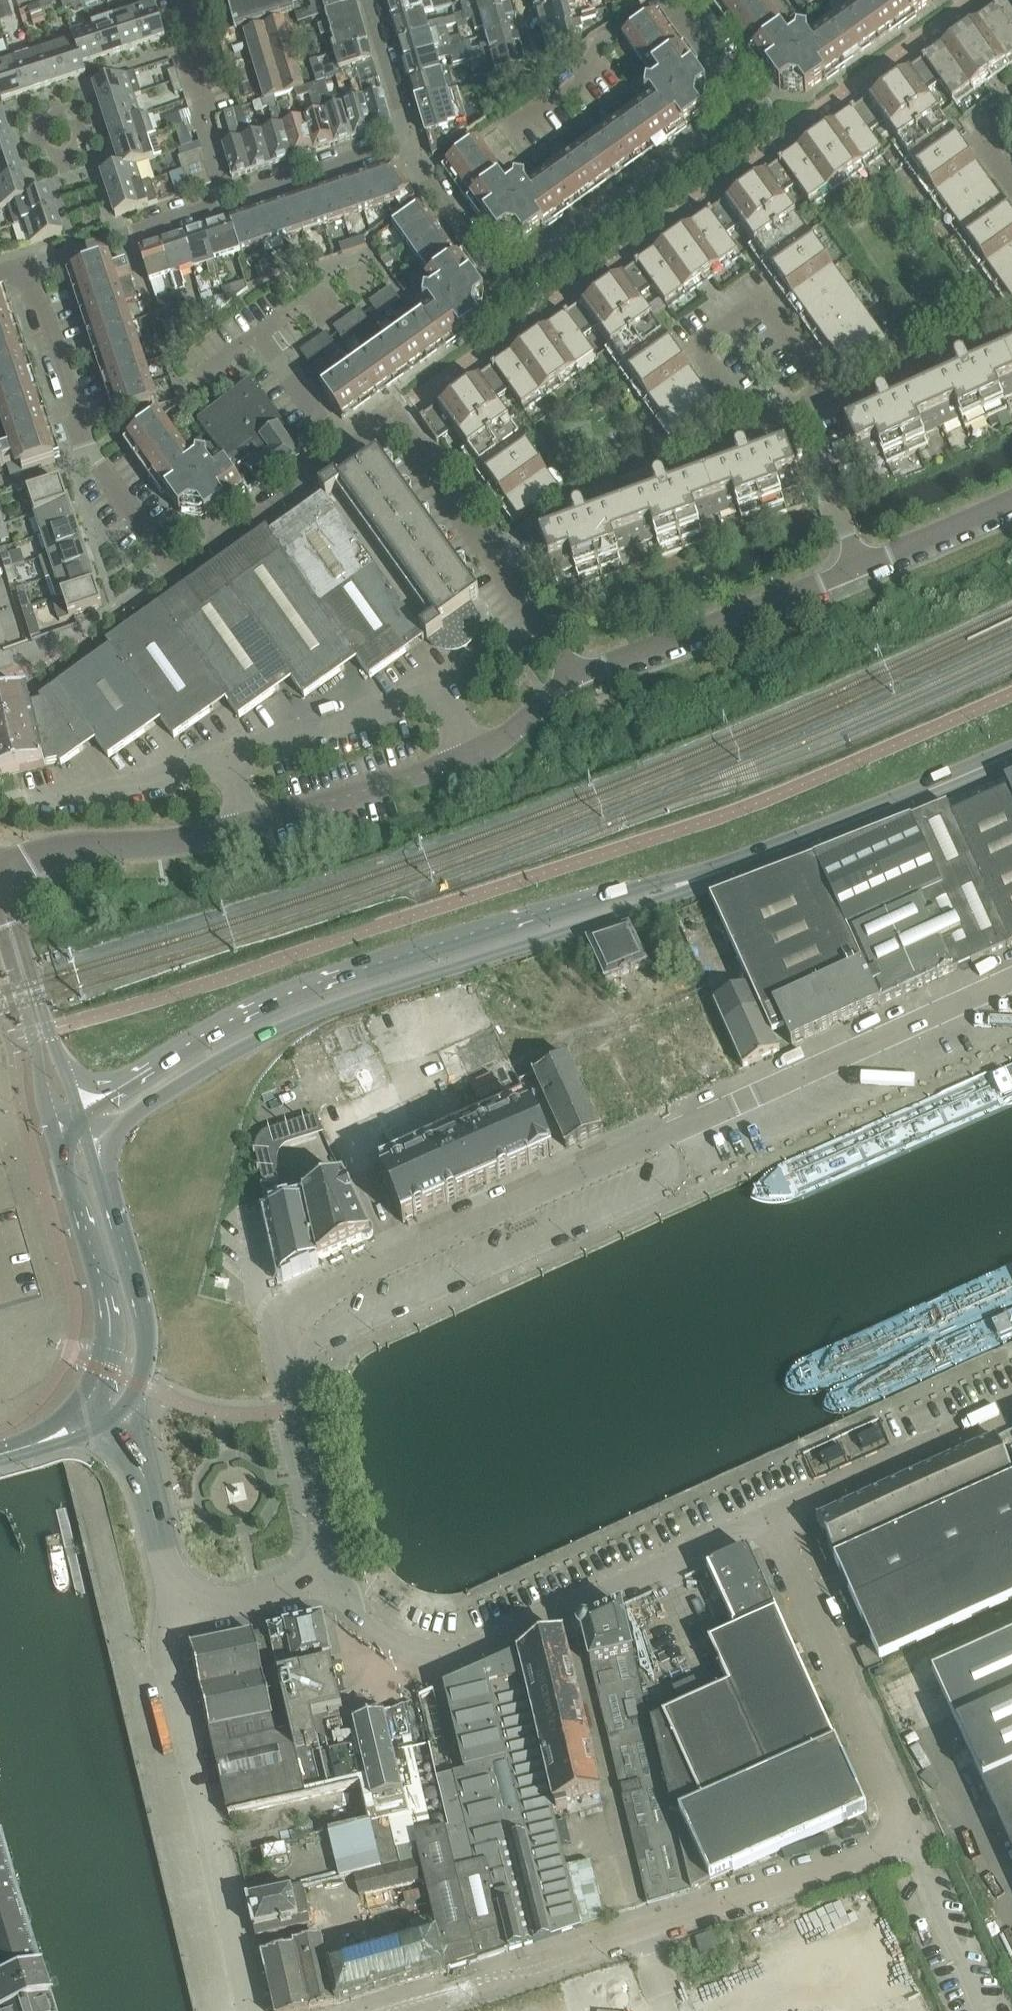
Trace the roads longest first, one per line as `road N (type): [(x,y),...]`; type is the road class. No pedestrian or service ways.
road 1 (unclassified): [(402,1253),(1011,983)]
road 2 (secondary): [(669,891),(579,908),(271,1007),(169,1057),(82,1113)]
road 3 (secondary): [(93,1141),(211,1062),(277,1032),(669,891)]
road 4 (residential): [(412,140),(519,289),(763,115),(681,0)]
road 5 (unclassified): [(577,675),(471,759),(251,825),(168,844),(77,847),(0,872)]
road 6 (unclassified): [(387,2010),(915,1830)]
road 7 (unclassified): [(342,1574),(356,1618),(397,1643),(455,1655),(766,1520)]
road 8 (unclassified): [(251,2010),(165,1653),(181,1614)]
road 9 (unclassified): [(342,1574),(287,1353),(288,1329),(300,1309),(402,1253)]
road 10 (secondary): [(669,891),(1011,755)]
road 11 (unclassified): [(766,1520),(915,1830)]
road 12 (residential): [(177,571),(94,457),(33,265)]
road 13 (residential): [(806,421),(830,393),(766,301),(698,348),(757,431)]
road 14 (residential): [(577,675),(394,416)]
road 15 (residential): [(577,675),(860,568)]
road 16 (secondary): [(96,1411),(137,1386),(147,1348),(93,1141)]
road 17 (secondary): [(58,1128),(112,1328),(96,1411)]
road 18 (unclassified): [(766,1520),(1011,1408)]
road 19 (residential): [(177,571),(394,416)]
road 20 (residential): [(82,1113),(18,927),(0,899)]
road 21 (unclassified): [(402,1253),(306,1049)]
road 22 (unclassified): [(181,1614),(144,1473),(96,1411)]
road 23 (residential): [(230,200),(190,75),(203,46),(189,0)]
road 24 (residential): [(0,926),(58,1128)]
road 25 (residential): [(663,0),(493,123)]
road 26 (residential): [(33,265),(230,200)]
road 27 (unclassified): [(915,1830),(990,2010)]
road 28 (residential): [(230,200),(412,140)]
road 29 (unclassified): [(181,1614),(342,1574)]
road 30 (residential): [(860,568),(1011,500)]
road 31 (residential): [(860,568),(806,421)]
road 32 (residential): [(412,140),(371,0)]

